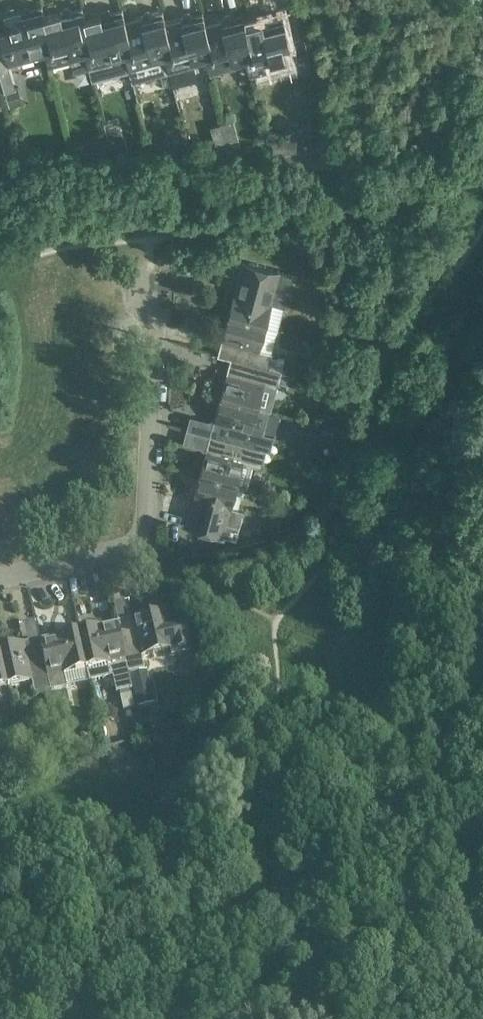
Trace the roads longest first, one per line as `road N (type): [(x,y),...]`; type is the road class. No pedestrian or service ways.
road 1 (residential): [(0,576),(126,547),(141,536),(155,335),(149,278)]

